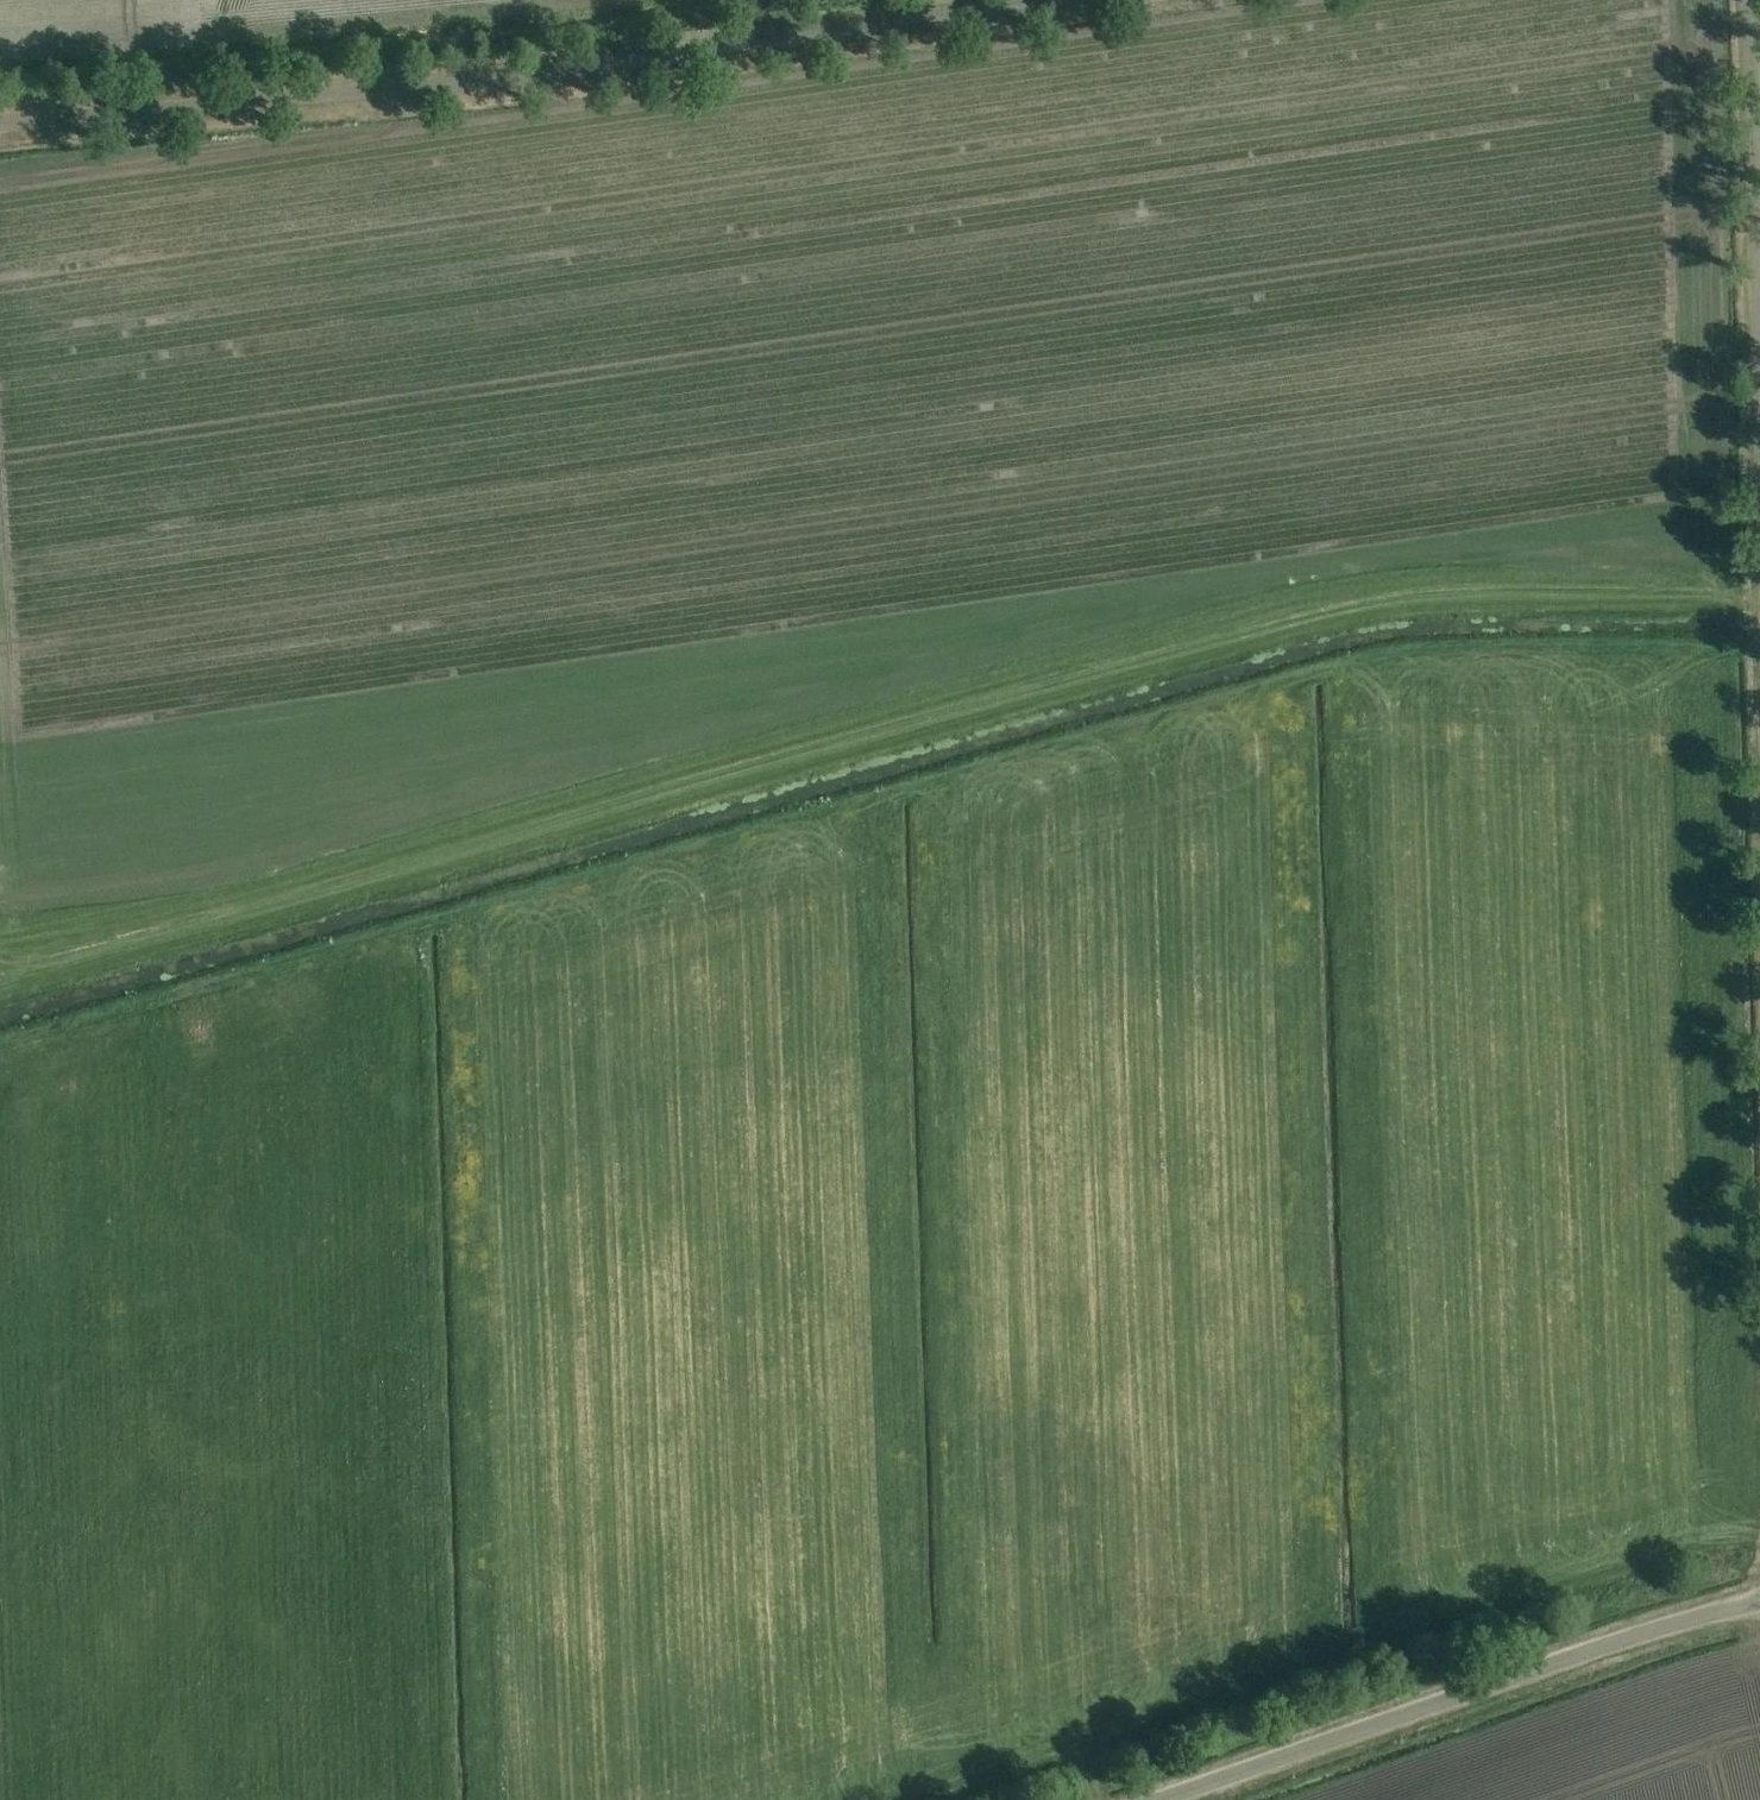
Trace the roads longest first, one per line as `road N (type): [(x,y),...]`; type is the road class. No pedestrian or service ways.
road 1 (unclassified): [(0,123),(569,73),(1065,0)]
road 2 (unclassified): [(1759,1598),(1158,1799)]
road 3 (unclassified): [(1759,332),(1750,0)]

